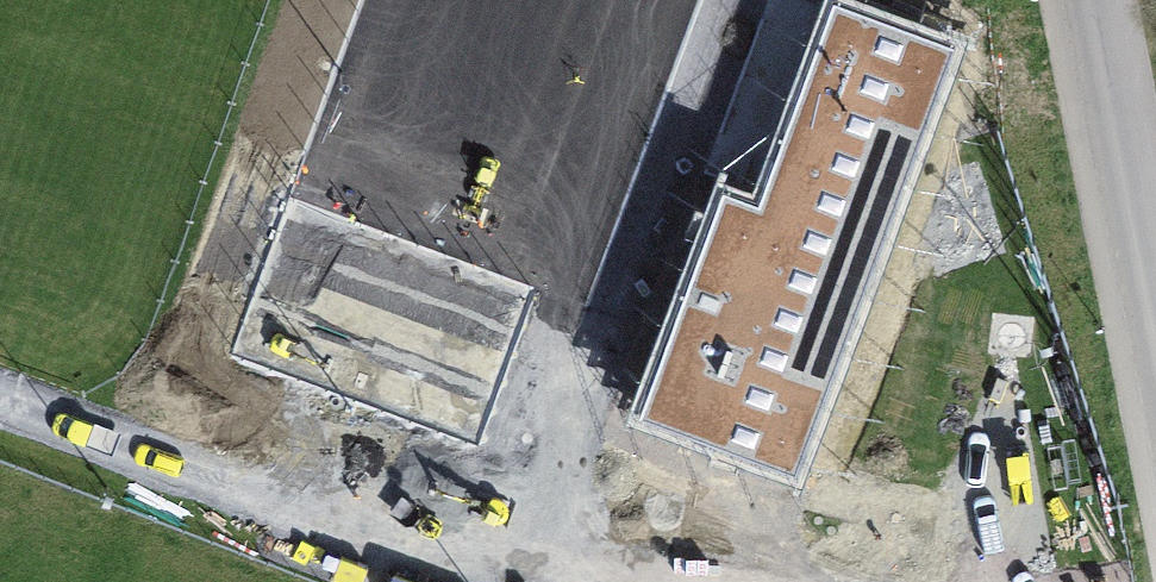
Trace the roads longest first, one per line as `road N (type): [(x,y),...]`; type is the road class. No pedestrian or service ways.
road 1 (motorway): [(1155,222),(0,6)]
road 2 (motorway): [(0,155),(1155,371)]
road 3 (residential): [(1098,0),(1155,310)]

